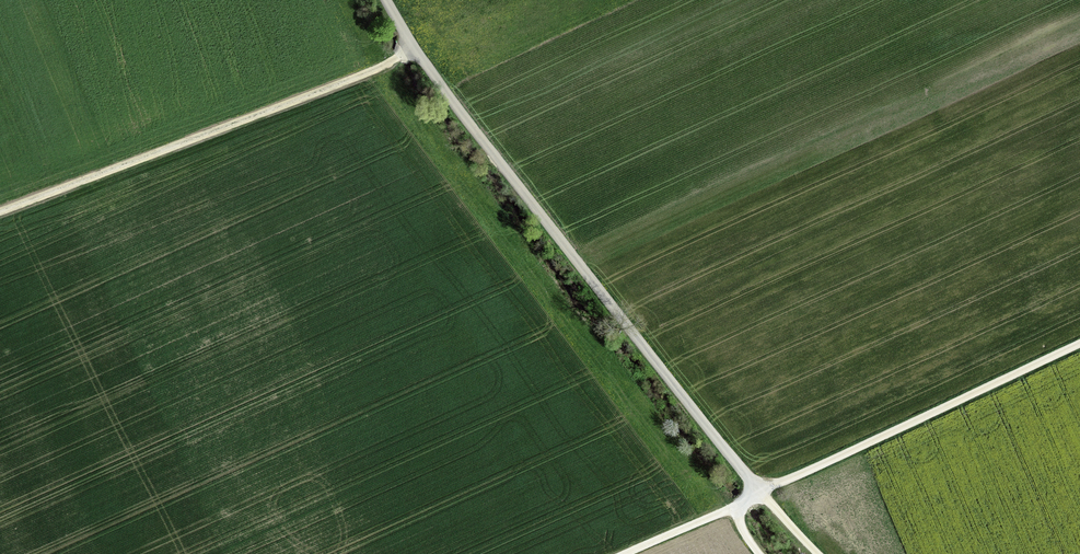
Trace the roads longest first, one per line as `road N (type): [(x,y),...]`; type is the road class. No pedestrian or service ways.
road 1 (unclassified): [(386,0),(463,115),(759,490)]
road 2 (track): [(413,47),(383,67),(0,211)]
road 3 (track): [(759,490),(1079,342)]

